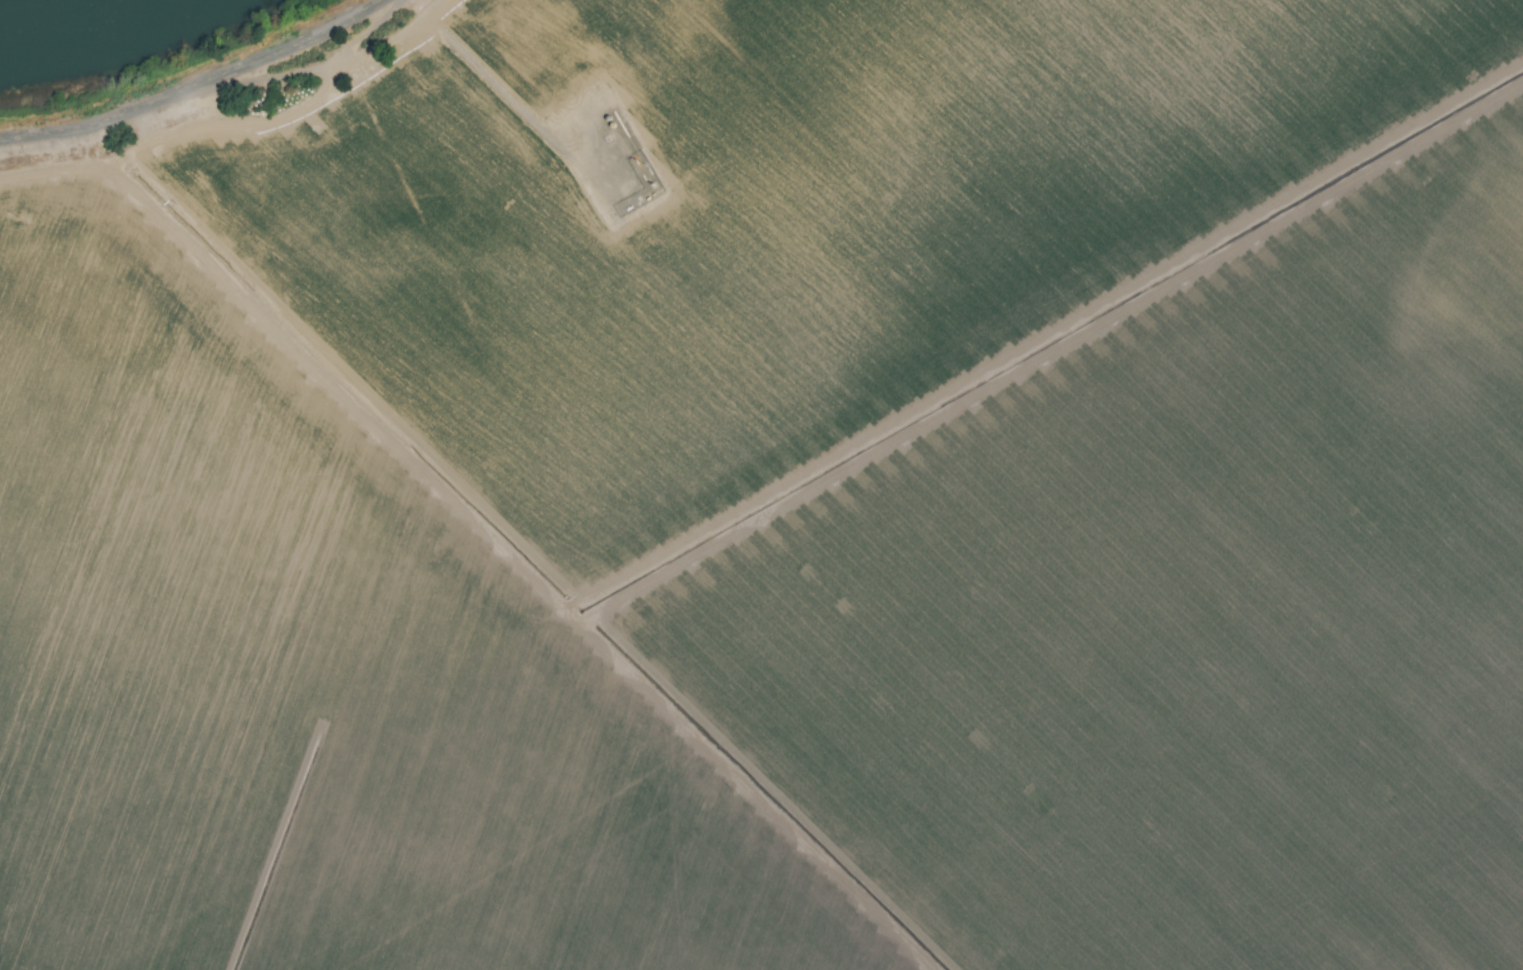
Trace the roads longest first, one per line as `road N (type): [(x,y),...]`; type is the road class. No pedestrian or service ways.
road 1 (residential): [(0,140),(135,110),(284,51),(381,0)]

